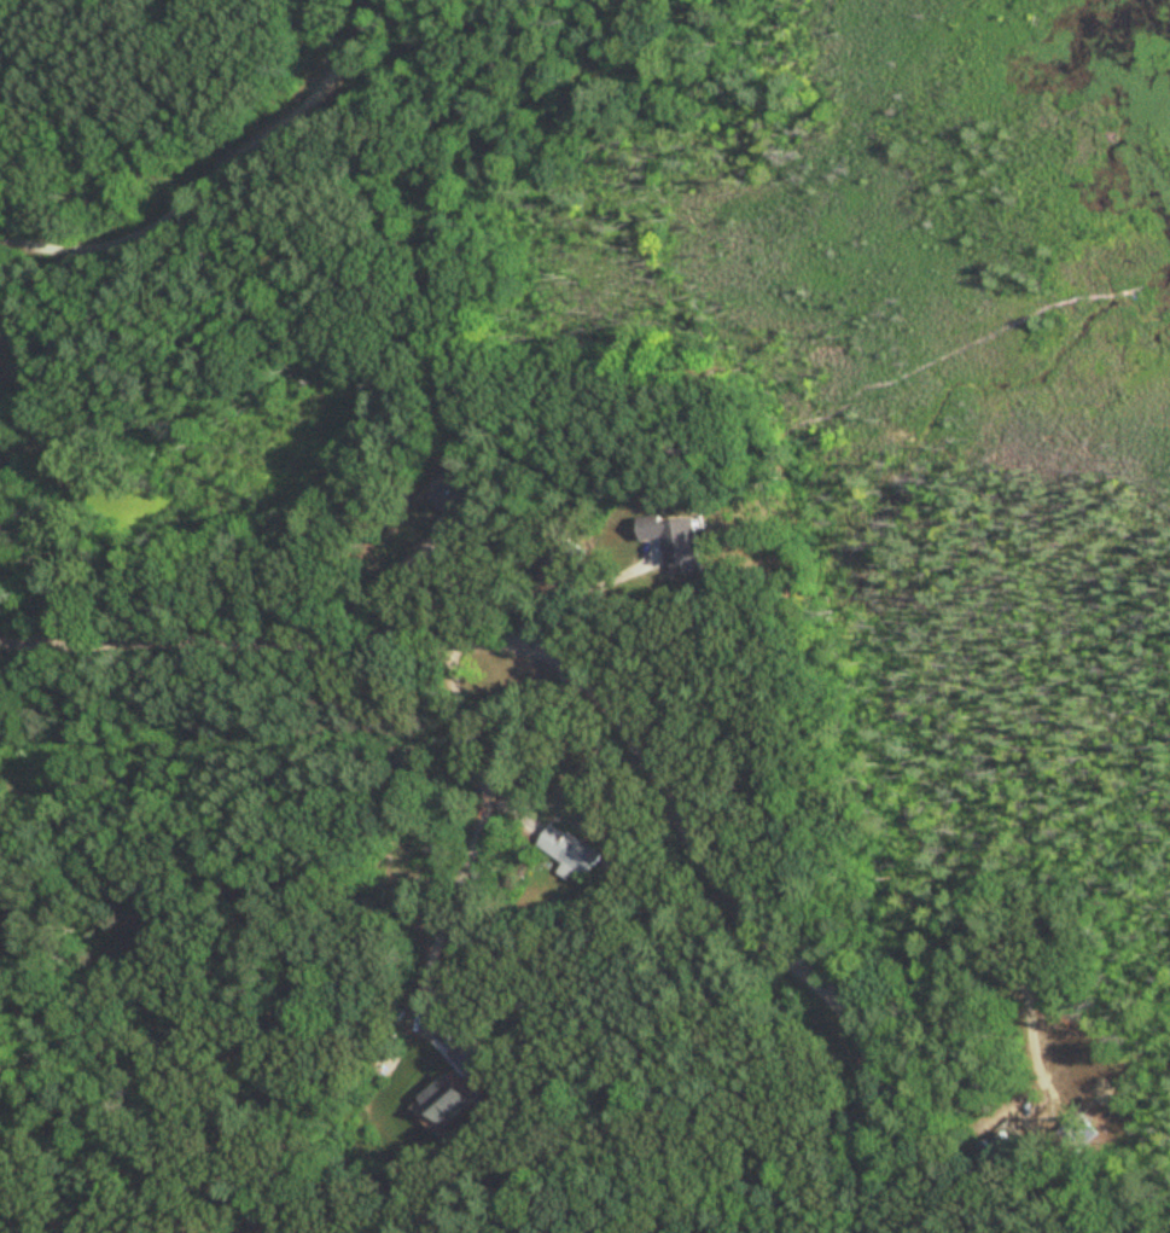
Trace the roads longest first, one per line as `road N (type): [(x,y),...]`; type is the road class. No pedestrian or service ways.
road 1 (residential): [(878,1232),(874,1065),(866,1034),(848,1007),(785,967),(746,926),(628,728),(552,655),(495,640),(0,641)]

